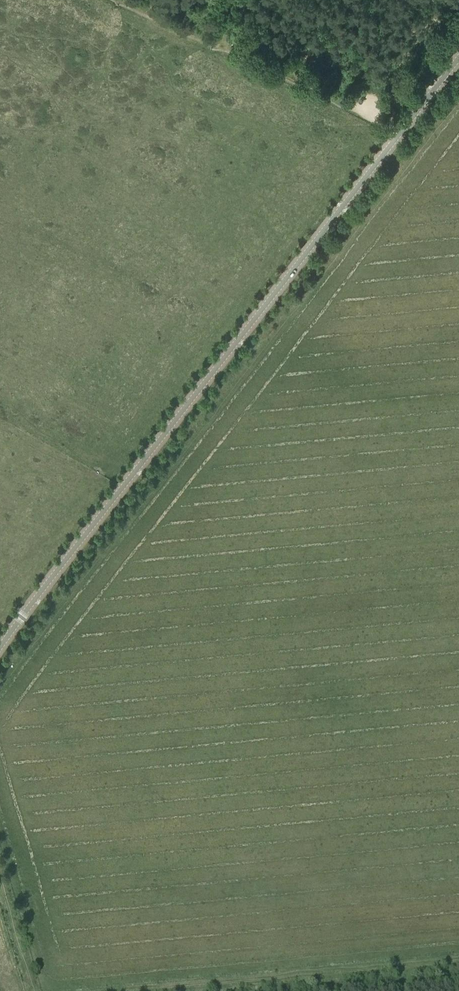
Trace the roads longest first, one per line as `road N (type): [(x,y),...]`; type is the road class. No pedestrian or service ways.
road 1 (secondary): [(0,647),(458,57)]
road 2 (track): [(219,48),(399,134)]

